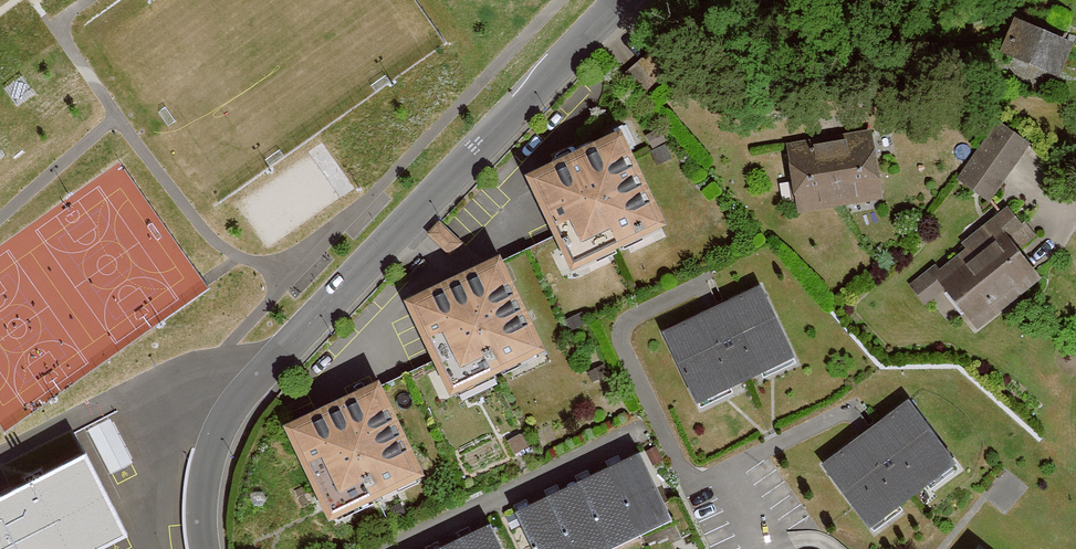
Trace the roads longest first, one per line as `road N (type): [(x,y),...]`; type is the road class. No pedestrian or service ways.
road 1 (residential): [(206,548),(208,474),(244,403),(616,0)]

